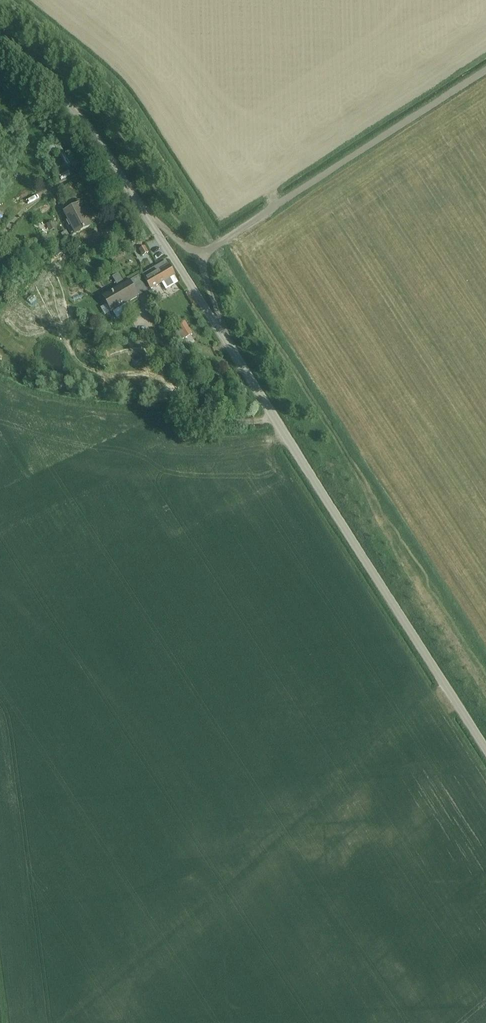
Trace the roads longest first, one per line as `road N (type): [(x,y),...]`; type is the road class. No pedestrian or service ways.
road 1 (track): [(10,0),(115,88),(485,669)]
road 2 (tertiary): [(227,343),(485,749)]
road 3 (unclassified): [(199,256),(485,72)]
road 4 (tertiary): [(0,50),(94,127),(146,215)]
road 5 (tertiary): [(146,215),(227,343)]

